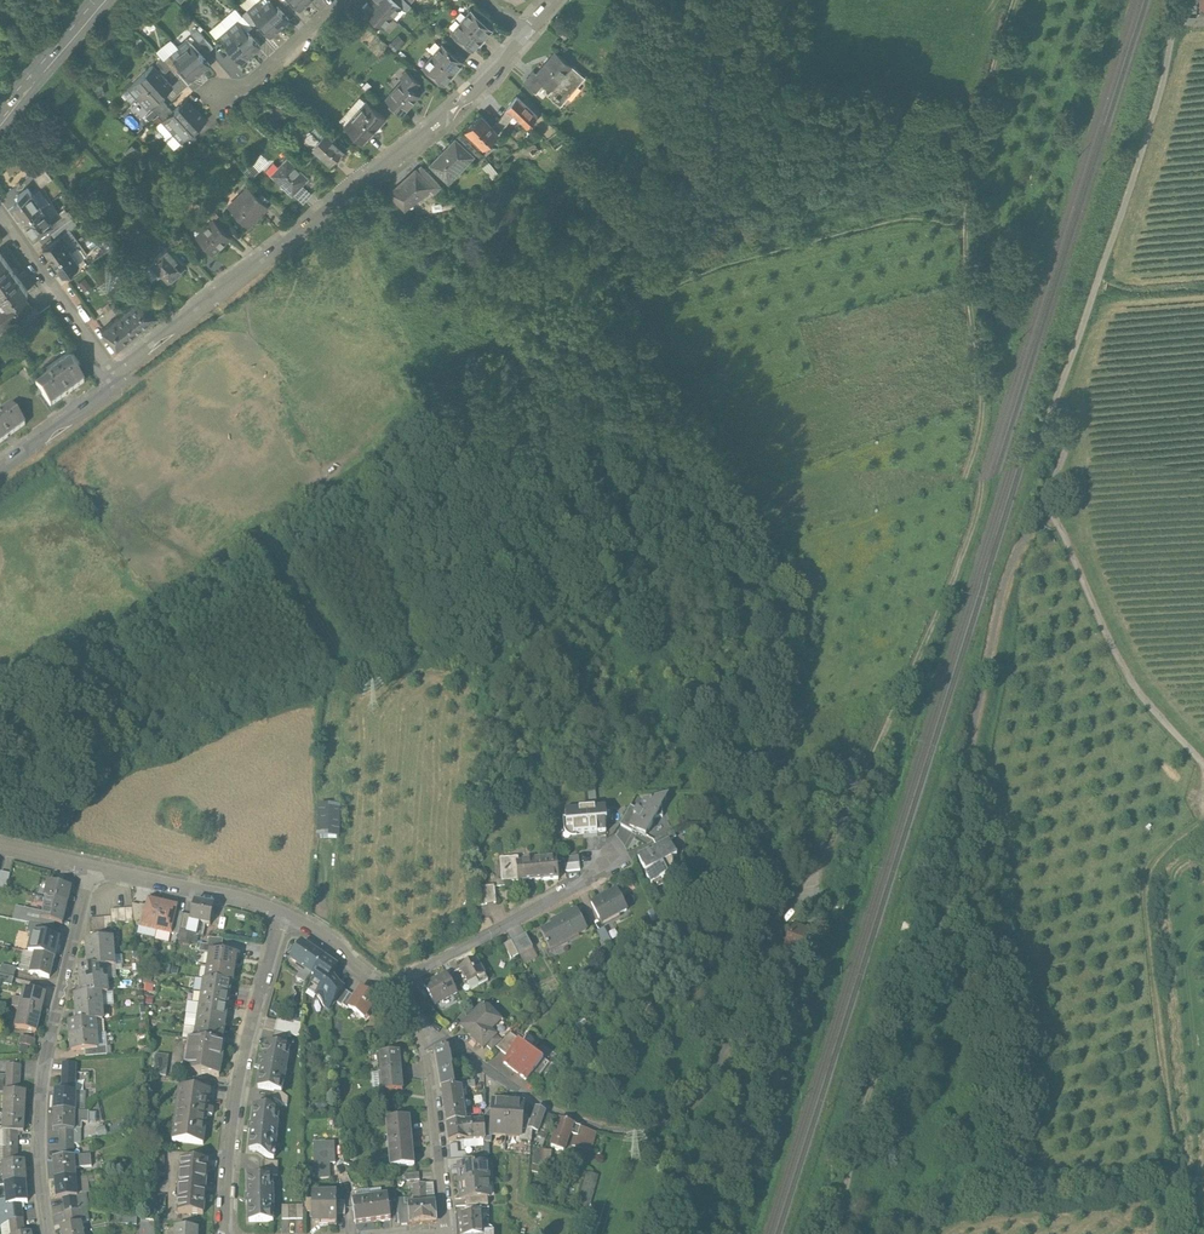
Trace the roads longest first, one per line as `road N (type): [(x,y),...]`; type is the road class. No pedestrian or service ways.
road 1 (track): [(844,783),(978,485),(984,429),(967,261),(989,138),(1028,0)]
road 2 (residential): [(830,877),(802,868),(716,1049),(683,1092),(652,1111),(628,1117),(579,1108),(429,1020)]
road 3 (residential): [(113,383),(394,165),(526,38)]
road 4 (track): [(1046,467),(998,575),(941,908)]
road 5 (track): [(1180,61),(1125,250),(1046,467)]
road 6 (track): [(941,908),(977,926),(1009,1099),(1027,1142),(1046,1154),(1181,1143)]
road 7 (residential): [(47,1233),(39,1101),(91,861)]
road 8 (track): [(941,908),(871,1058),(831,1233)]
road 9 (residential): [(225,1233),(241,1077),(285,913)]
road 10 (track): [(1203,718),(1128,632),(1046,467)]
road 11 (residential): [(381,977),(586,869),(610,842)]
road 12 (residential): [(429,1020),(446,1228)]
road 13 (residential): [(285,913),(91,861)]
road 14 (residential): [(113,383),(0,222)]
road 15 (residential): [(352,0),(221,100)]
road 16 (primary): [(0,123),(103,0)]
road 17 (residential): [(0,462),(113,383)]

